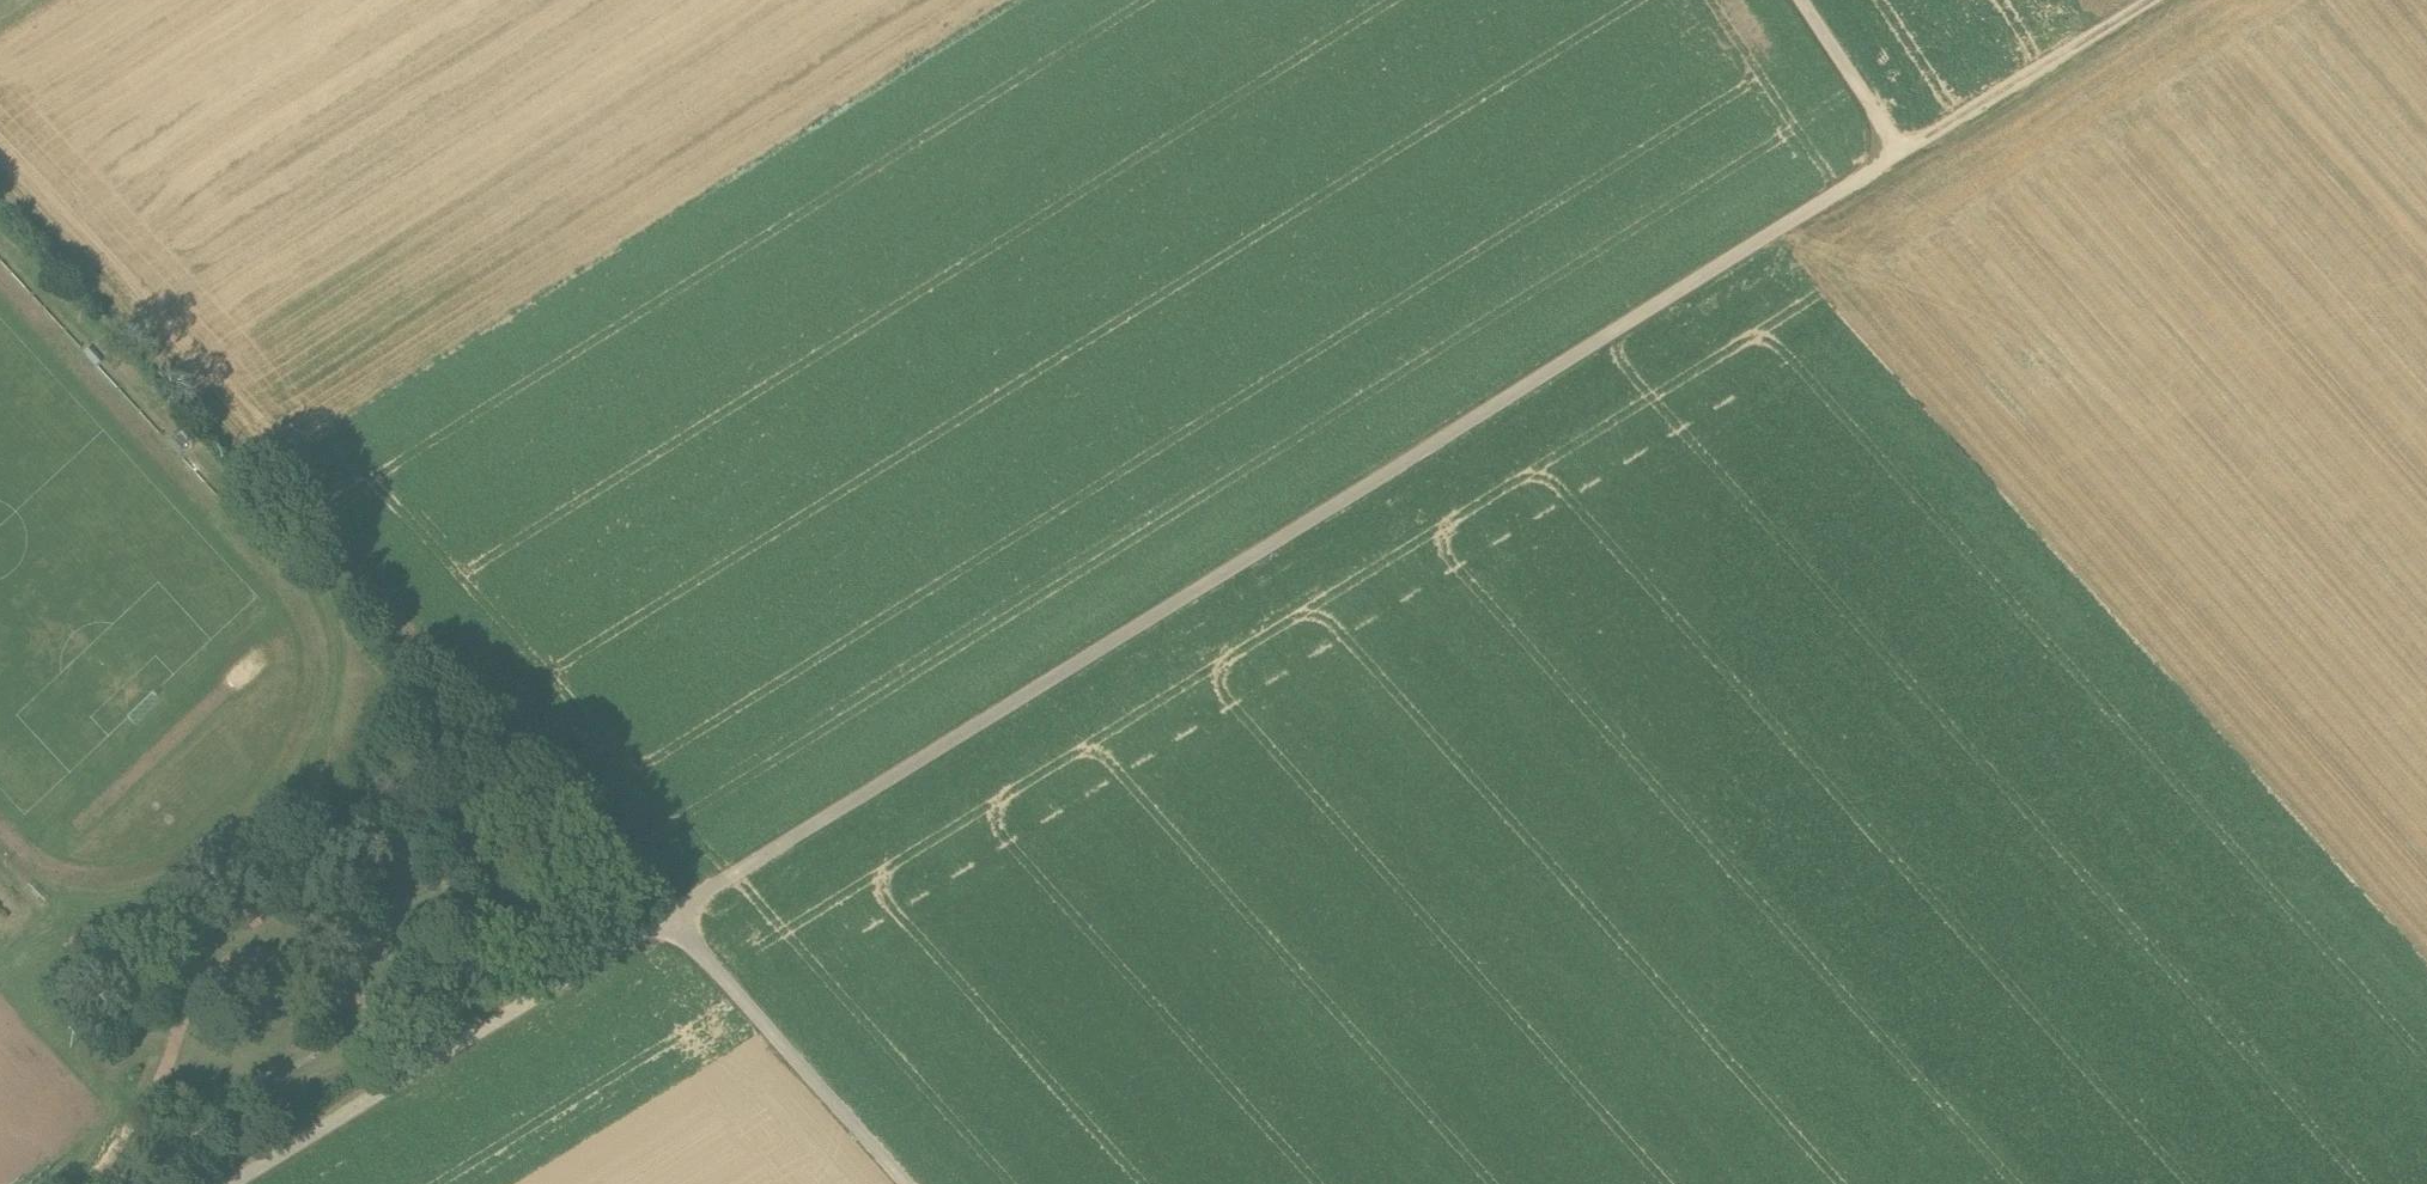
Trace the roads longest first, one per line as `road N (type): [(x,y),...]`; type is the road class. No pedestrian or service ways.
road 1 (track): [(240,1183),(1896,157),(1794,0)]
road 2 (track): [(0,188),(904,1183)]
road 3 (track): [(1896,157),(2158,0)]

